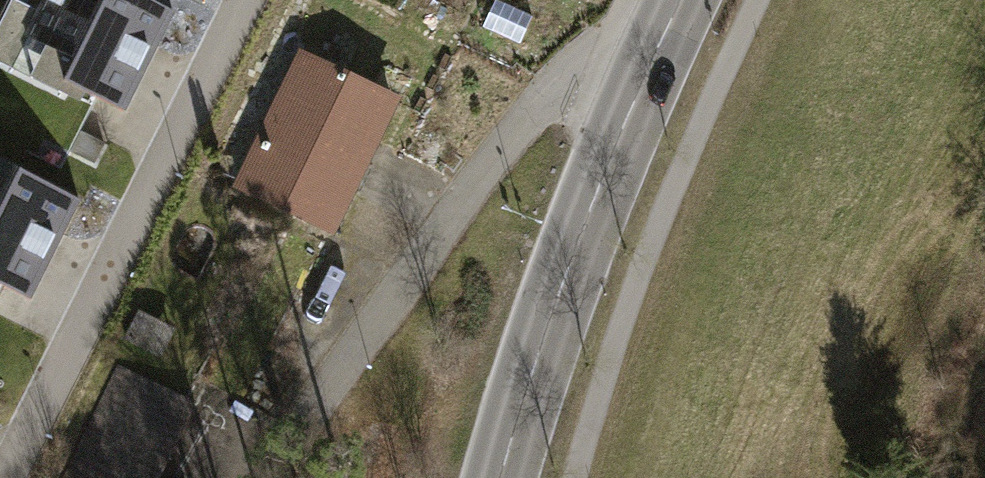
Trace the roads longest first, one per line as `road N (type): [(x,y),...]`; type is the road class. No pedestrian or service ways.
road 1 (residential): [(6,477),(244,0)]
road 2 (secondary): [(667,34),(501,477)]
road 3 (residential): [(254,477),(473,188)]
road 4 (residential): [(667,34),(573,71),(473,188)]

